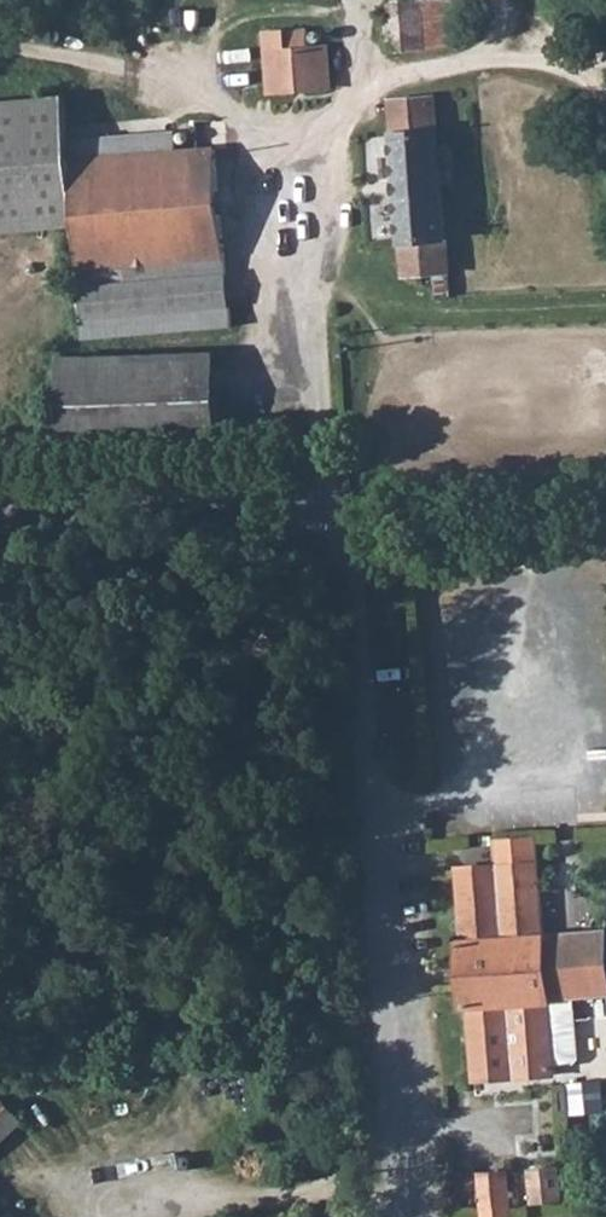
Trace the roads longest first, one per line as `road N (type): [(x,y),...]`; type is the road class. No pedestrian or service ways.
road 1 (unclassified): [(0,508),(281,488),(327,497),(347,523),(375,765),(408,1216)]
road 2 (track): [(286,125),(0,46)]

